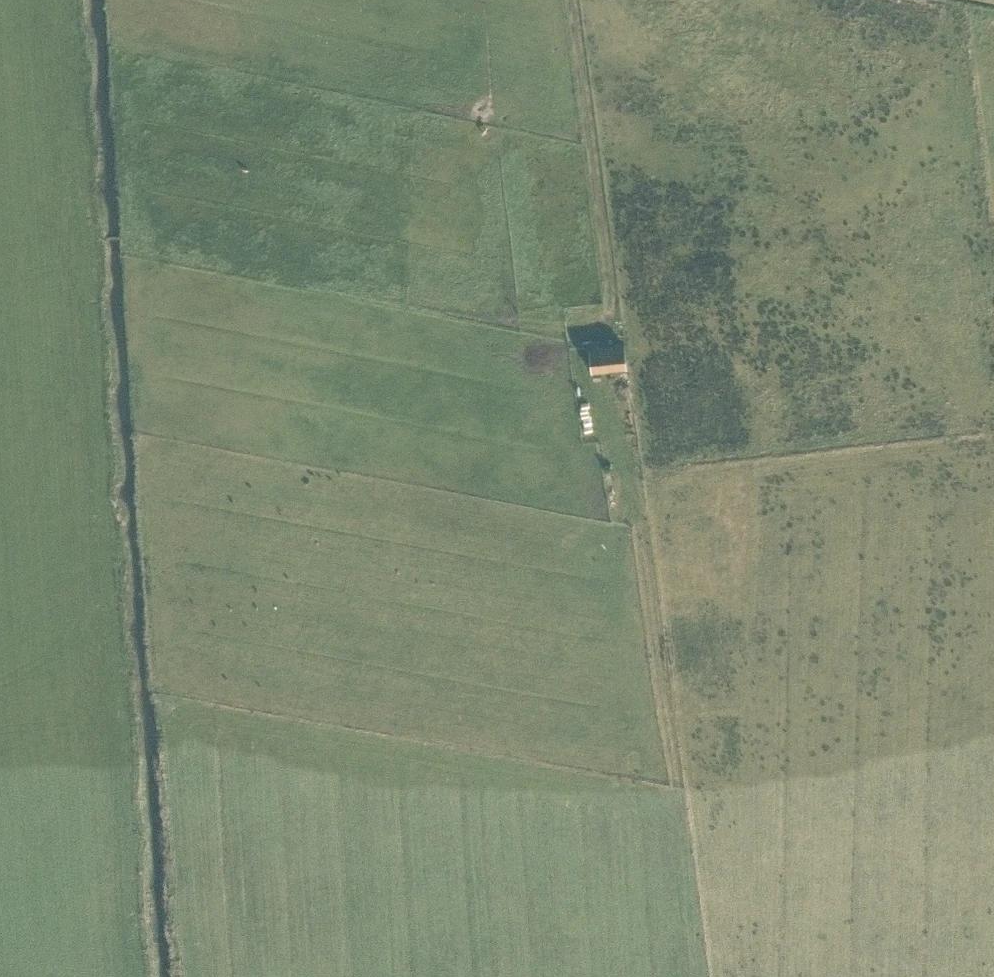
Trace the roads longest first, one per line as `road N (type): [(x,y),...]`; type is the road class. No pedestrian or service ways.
road 1 (track): [(593,334),(611,319),(612,289),(572,0)]

